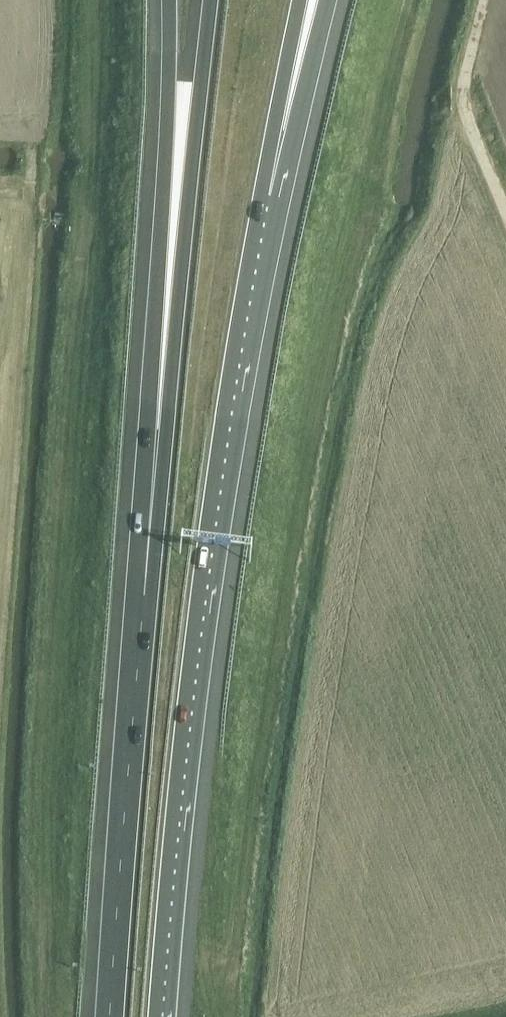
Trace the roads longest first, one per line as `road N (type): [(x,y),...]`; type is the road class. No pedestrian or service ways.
road 1 (motorway): [(164,1016),(196,681),(271,195)]
road 2 (motorway): [(157,430),(110,1016)]
road 3 (motorway): [(212,0),(157,430)]
road 4 (motorway): [(169,0),(157,430)]
road 5 (unclassified): [(505,209),(468,116),(469,57),(486,0)]
road 6 (motorway): [(271,195),(326,0)]
road 7 (motorway): [(271,195),(304,0)]

